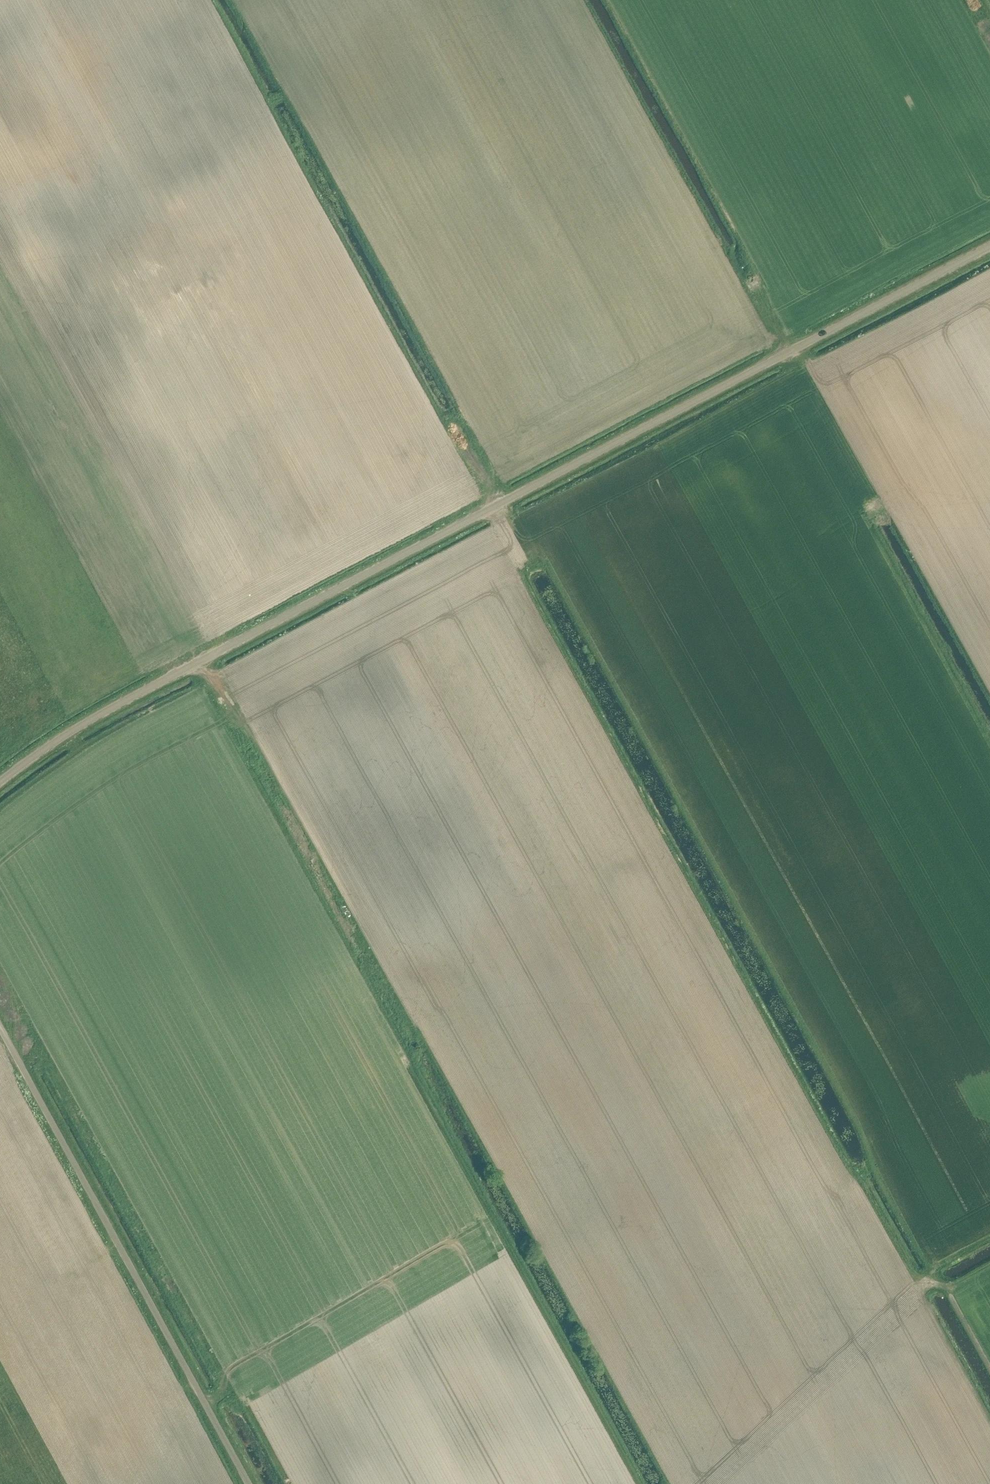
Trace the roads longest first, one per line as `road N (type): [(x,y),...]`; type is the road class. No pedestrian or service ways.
road 1 (unclassified): [(0,783),(143,690),(989,247)]
road 2 (unclassified): [(247,1483),(0,1027)]

